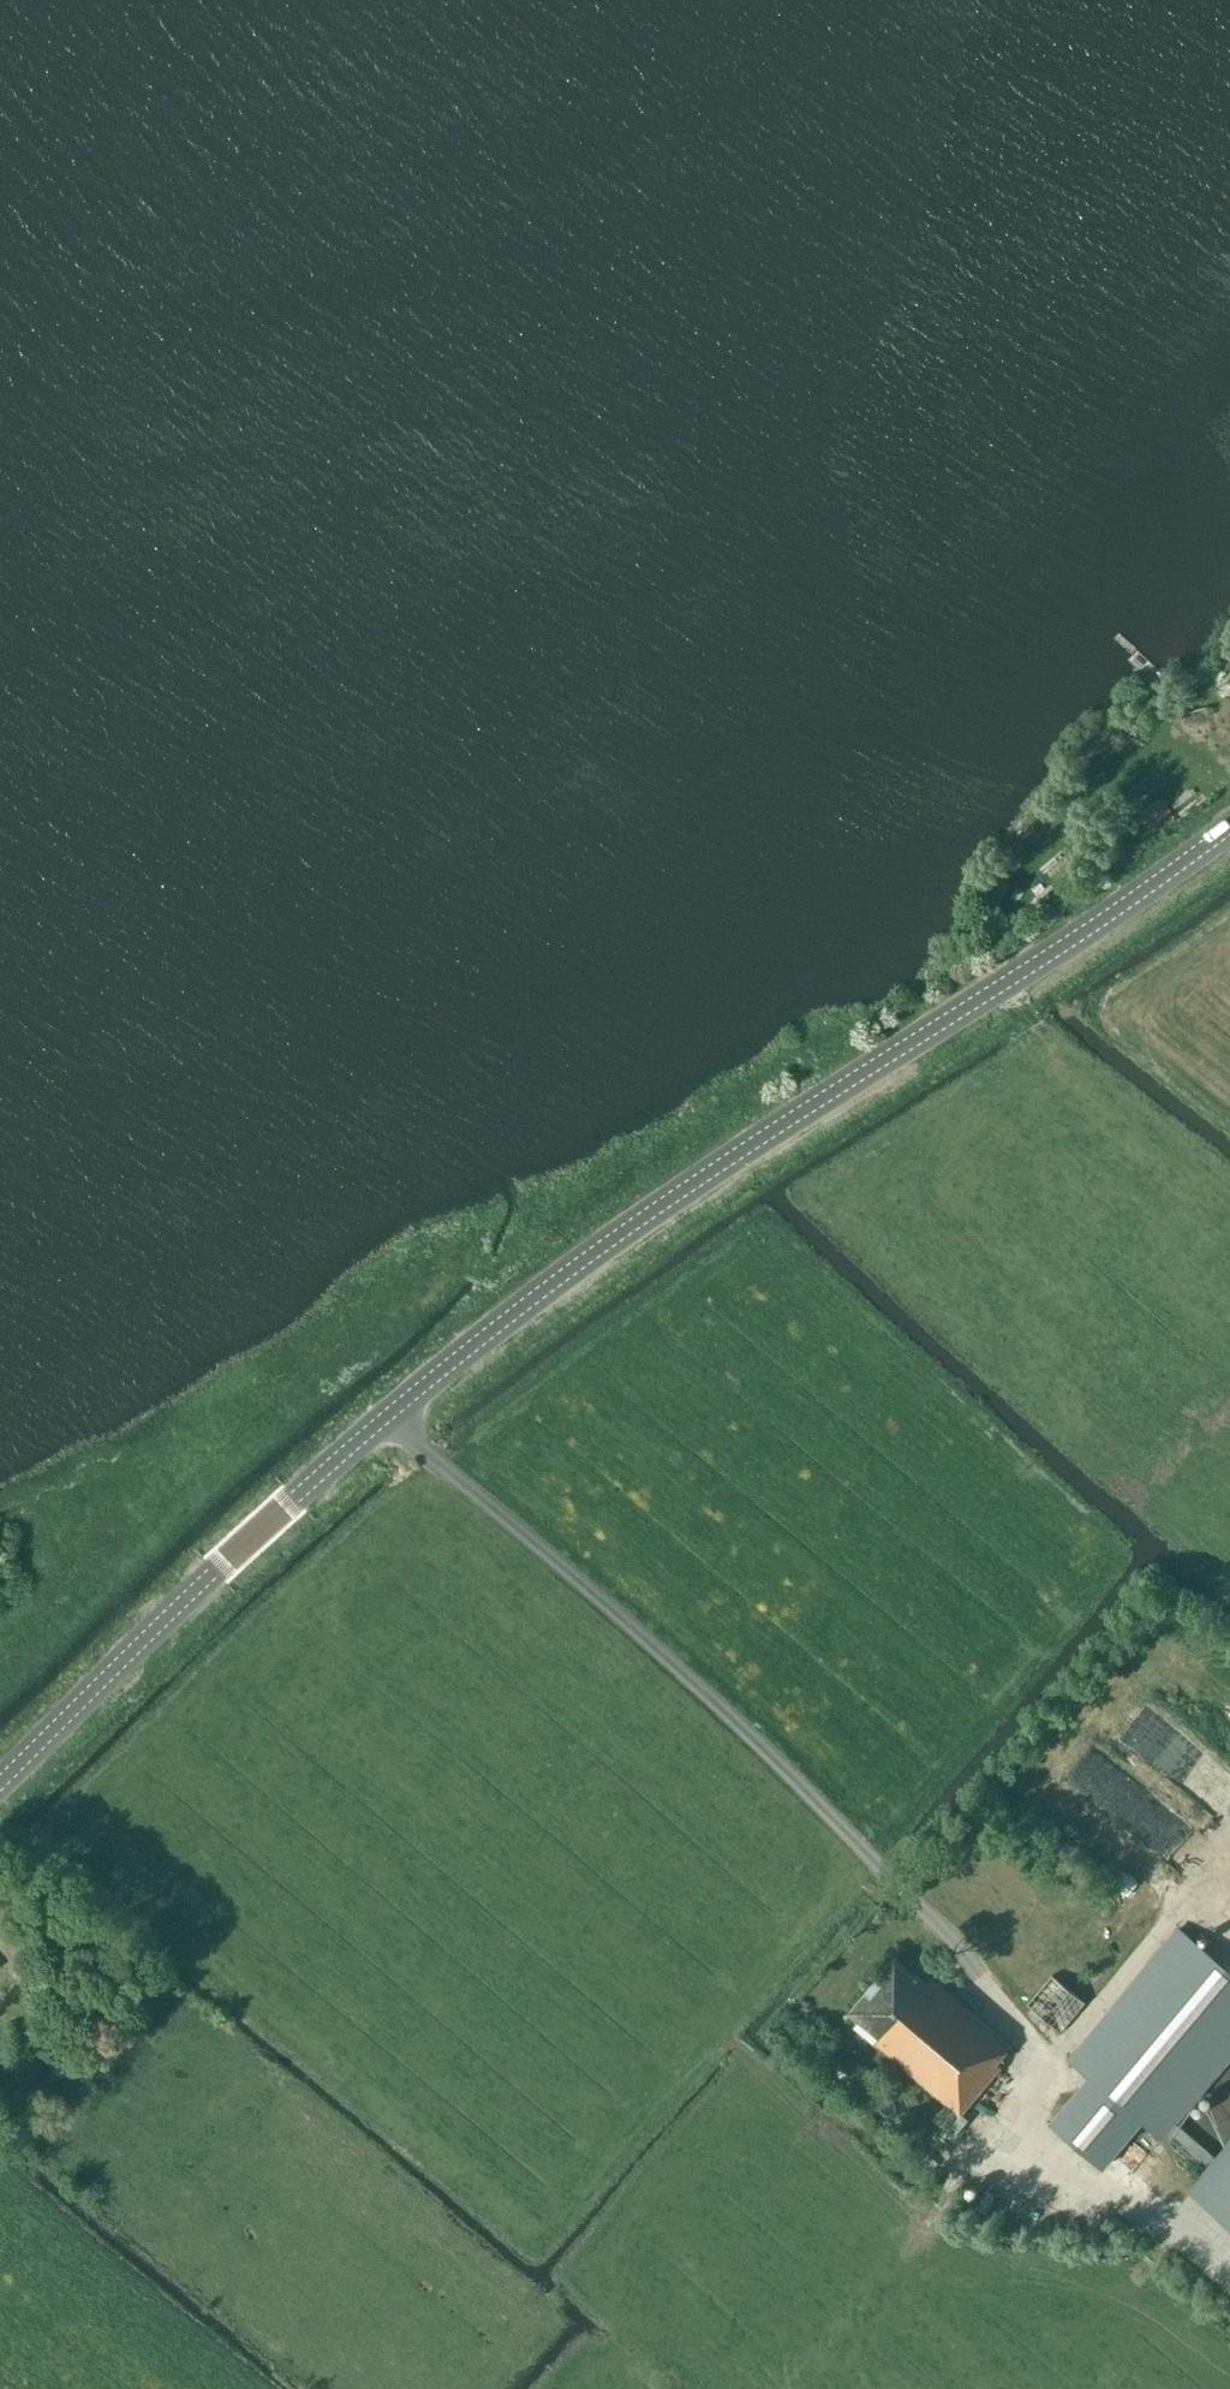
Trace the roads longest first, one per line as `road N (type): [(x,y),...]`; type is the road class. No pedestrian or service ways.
road 1 (tertiary): [(0,1790),(271,1520),(507,1321),(1229,834)]
road 2 (track): [(1037,2050),(1031,2122),(1229,2287)]
road 3 (track): [(1037,2050),(1051,2050),(1229,1835)]

